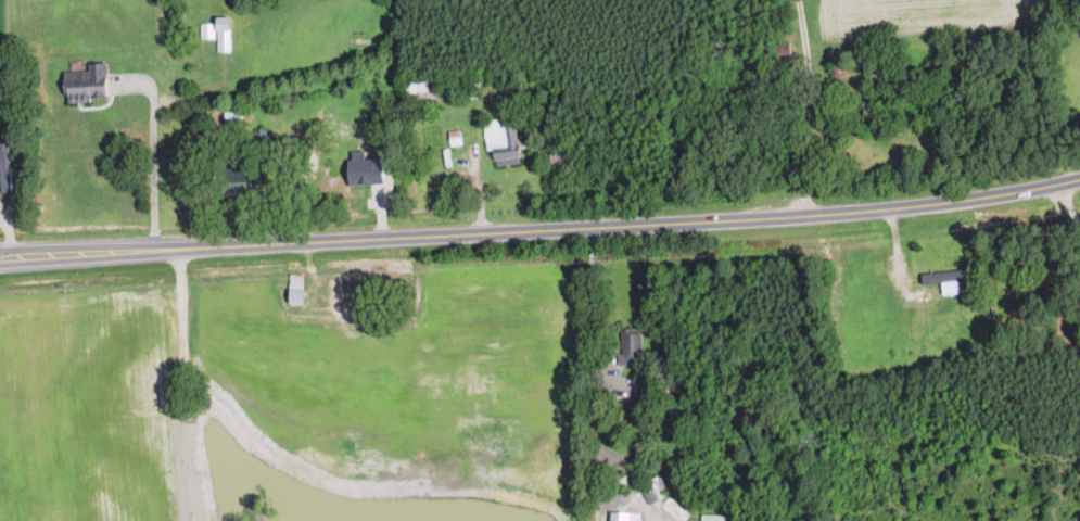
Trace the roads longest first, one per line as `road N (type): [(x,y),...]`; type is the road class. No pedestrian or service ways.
road 1 (secondary): [(0,259),(885,213),(1079,179)]

